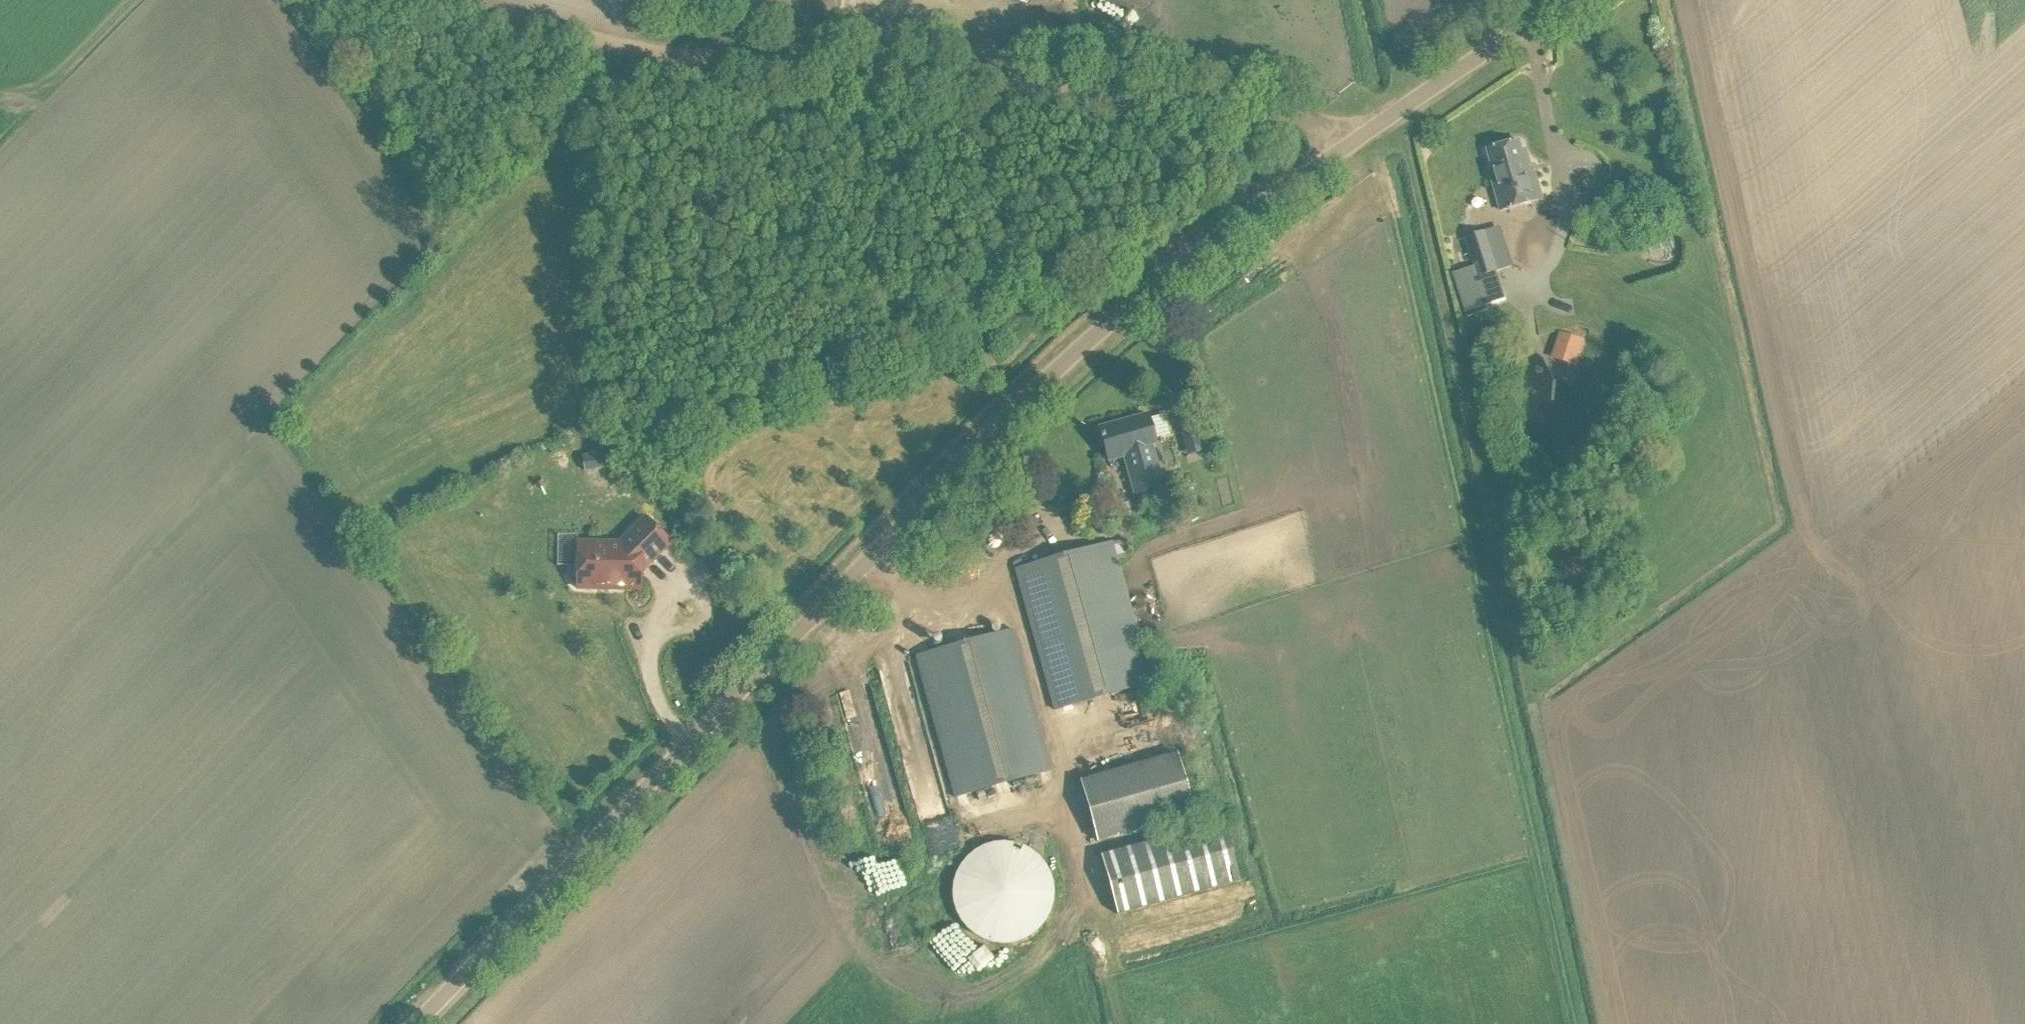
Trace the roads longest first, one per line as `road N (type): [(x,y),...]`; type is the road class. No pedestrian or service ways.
road 1 (unclassified): [(427,1023),(1063,377),(1385,125),(1565,0)]
road 2 (track): [(1385,125),(662,56),(439,0)]

